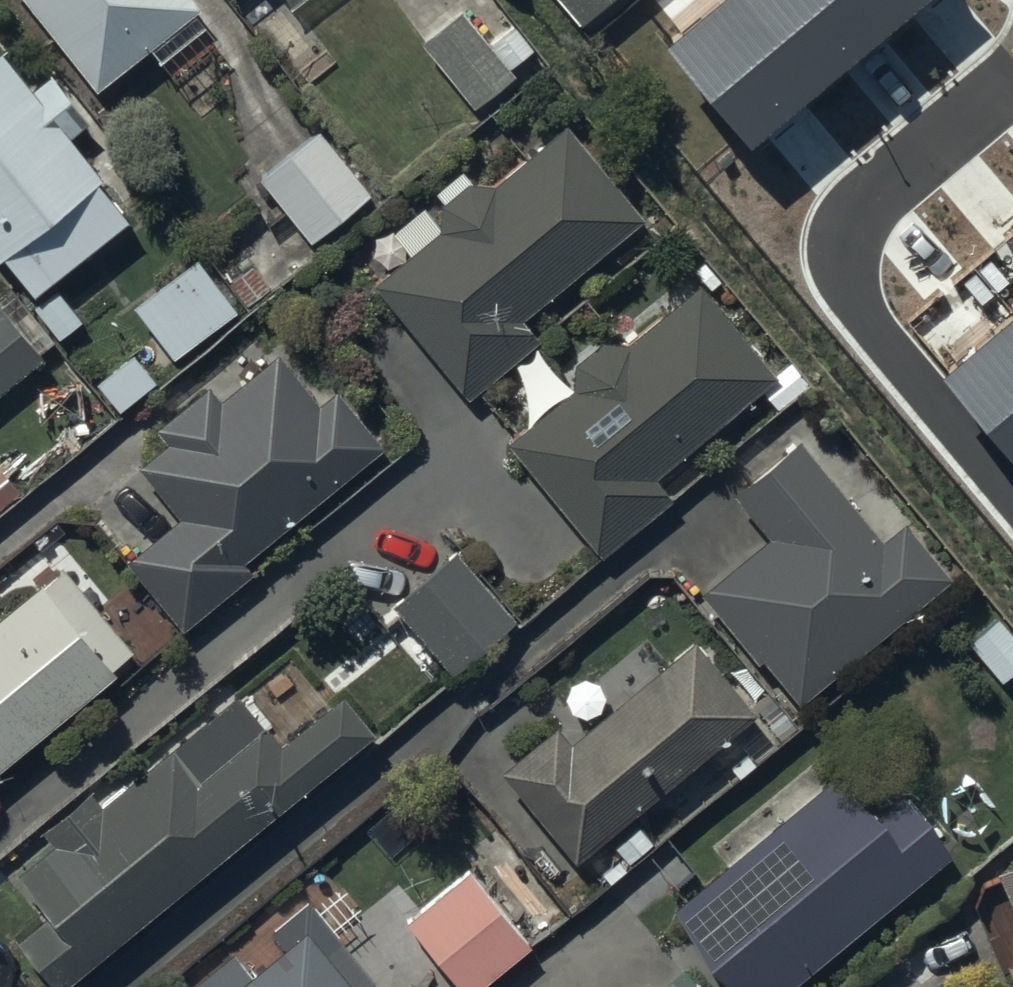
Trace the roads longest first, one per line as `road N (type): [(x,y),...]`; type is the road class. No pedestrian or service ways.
road 1 (residential): [(1012,497),(863,316),(840,246),(854,213),(881,186),(1012,77)]

